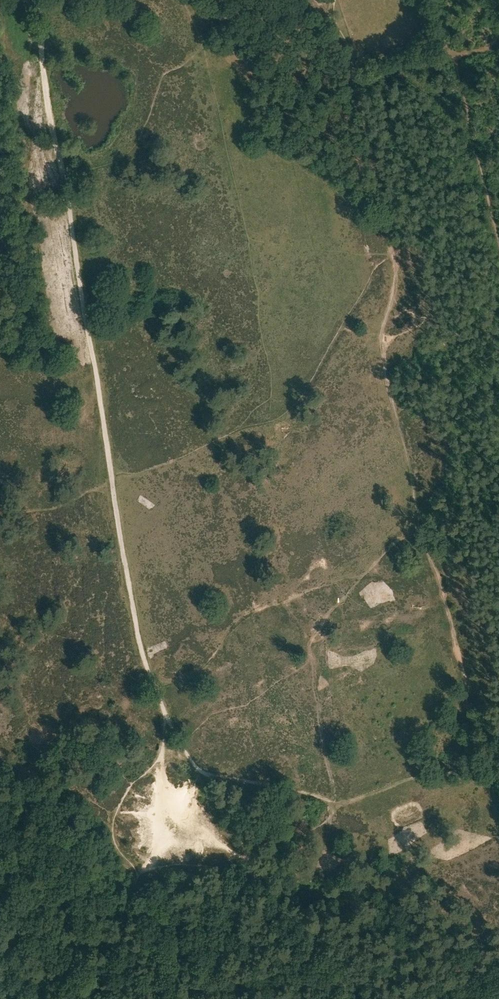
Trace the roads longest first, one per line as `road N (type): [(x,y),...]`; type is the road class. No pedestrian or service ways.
road 1 (track): [(40,0),(51,125),(143,658),(184,751),(333,998)]

